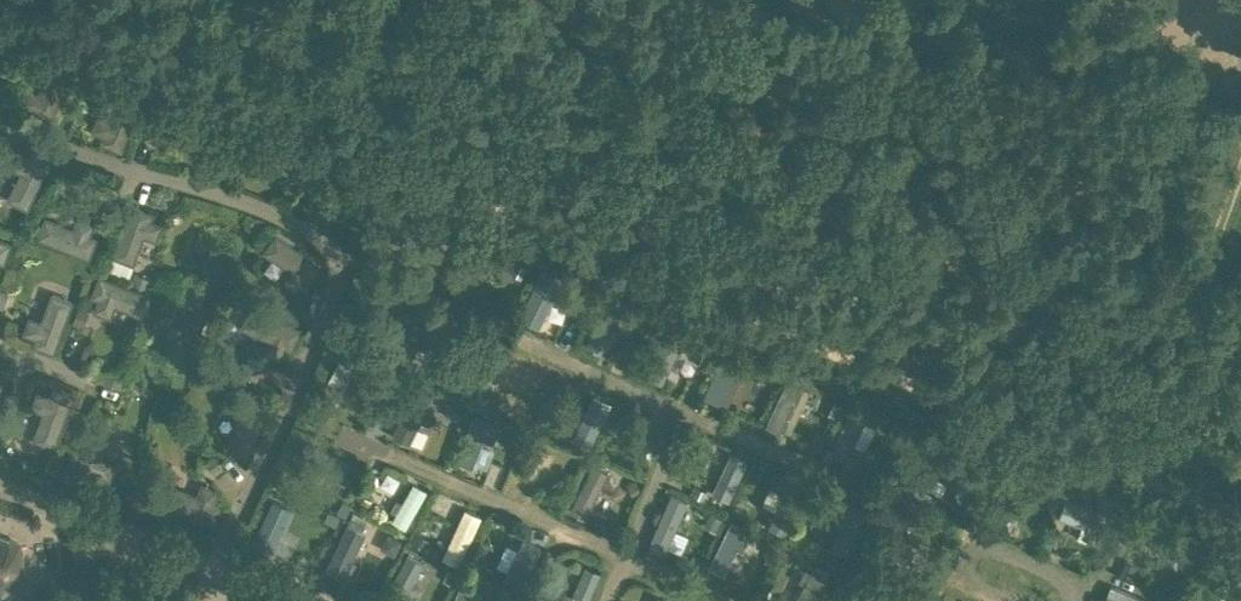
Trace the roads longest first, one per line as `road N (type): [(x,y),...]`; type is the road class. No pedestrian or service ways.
road 1 (track): [(29,0),(683,289),(1240,517)]
road 2 (track): [(432,306),(832,477)]
road 3 (track): [(370,447),(732,600)]
road 4 (track): [(606,600),(684,416)]
road 5 (track): [(968,554),(980,545),(1002,549),(1056,573),(1070,600)]

